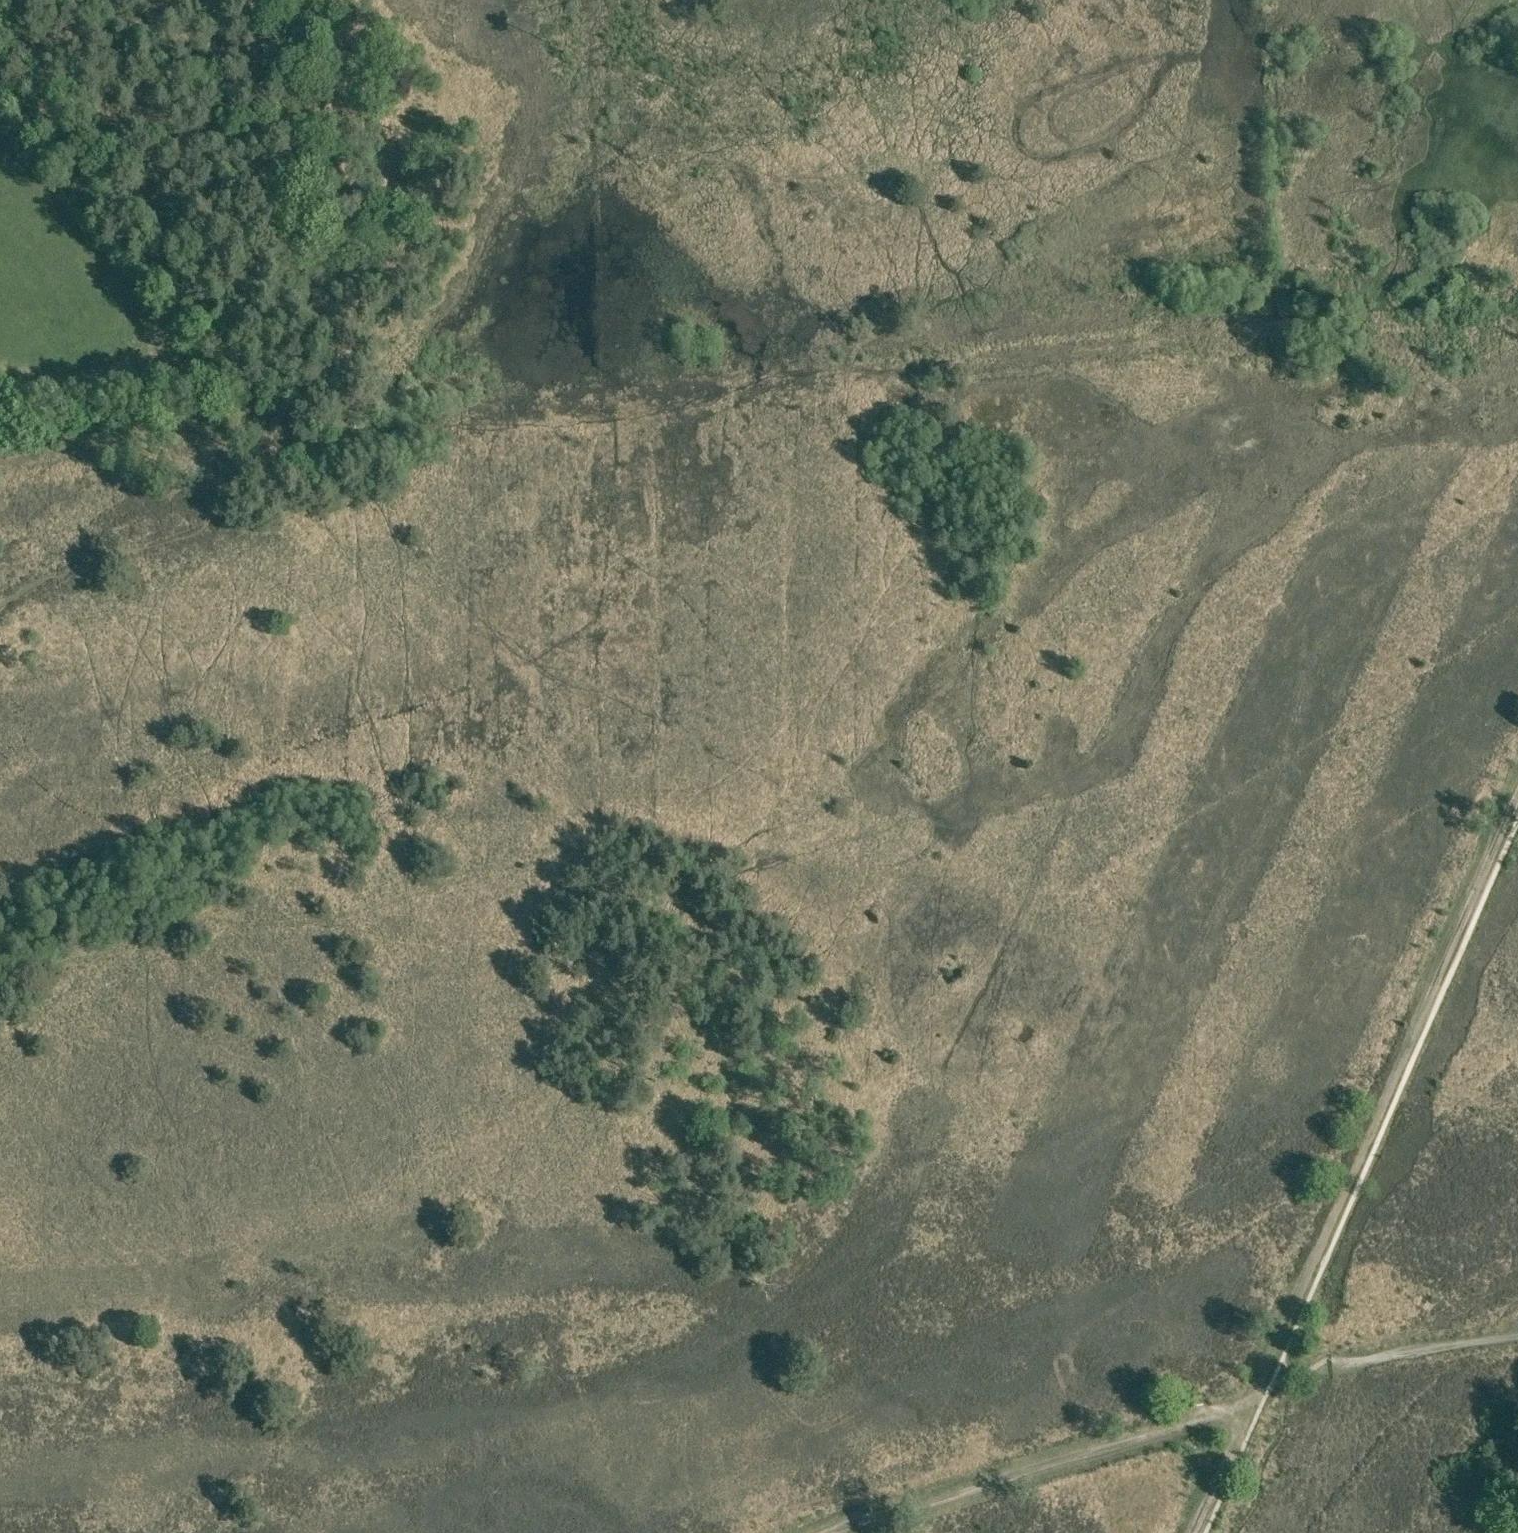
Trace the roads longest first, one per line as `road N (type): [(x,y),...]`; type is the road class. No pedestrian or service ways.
road 1 (track): [(1517,795),(1268,1366),(1279,1370)]
road 2 (track): [(1257,1417),(1221,1412),(838,1532)]
road 3 (track): [(1193,1532),(1268,1366)]

